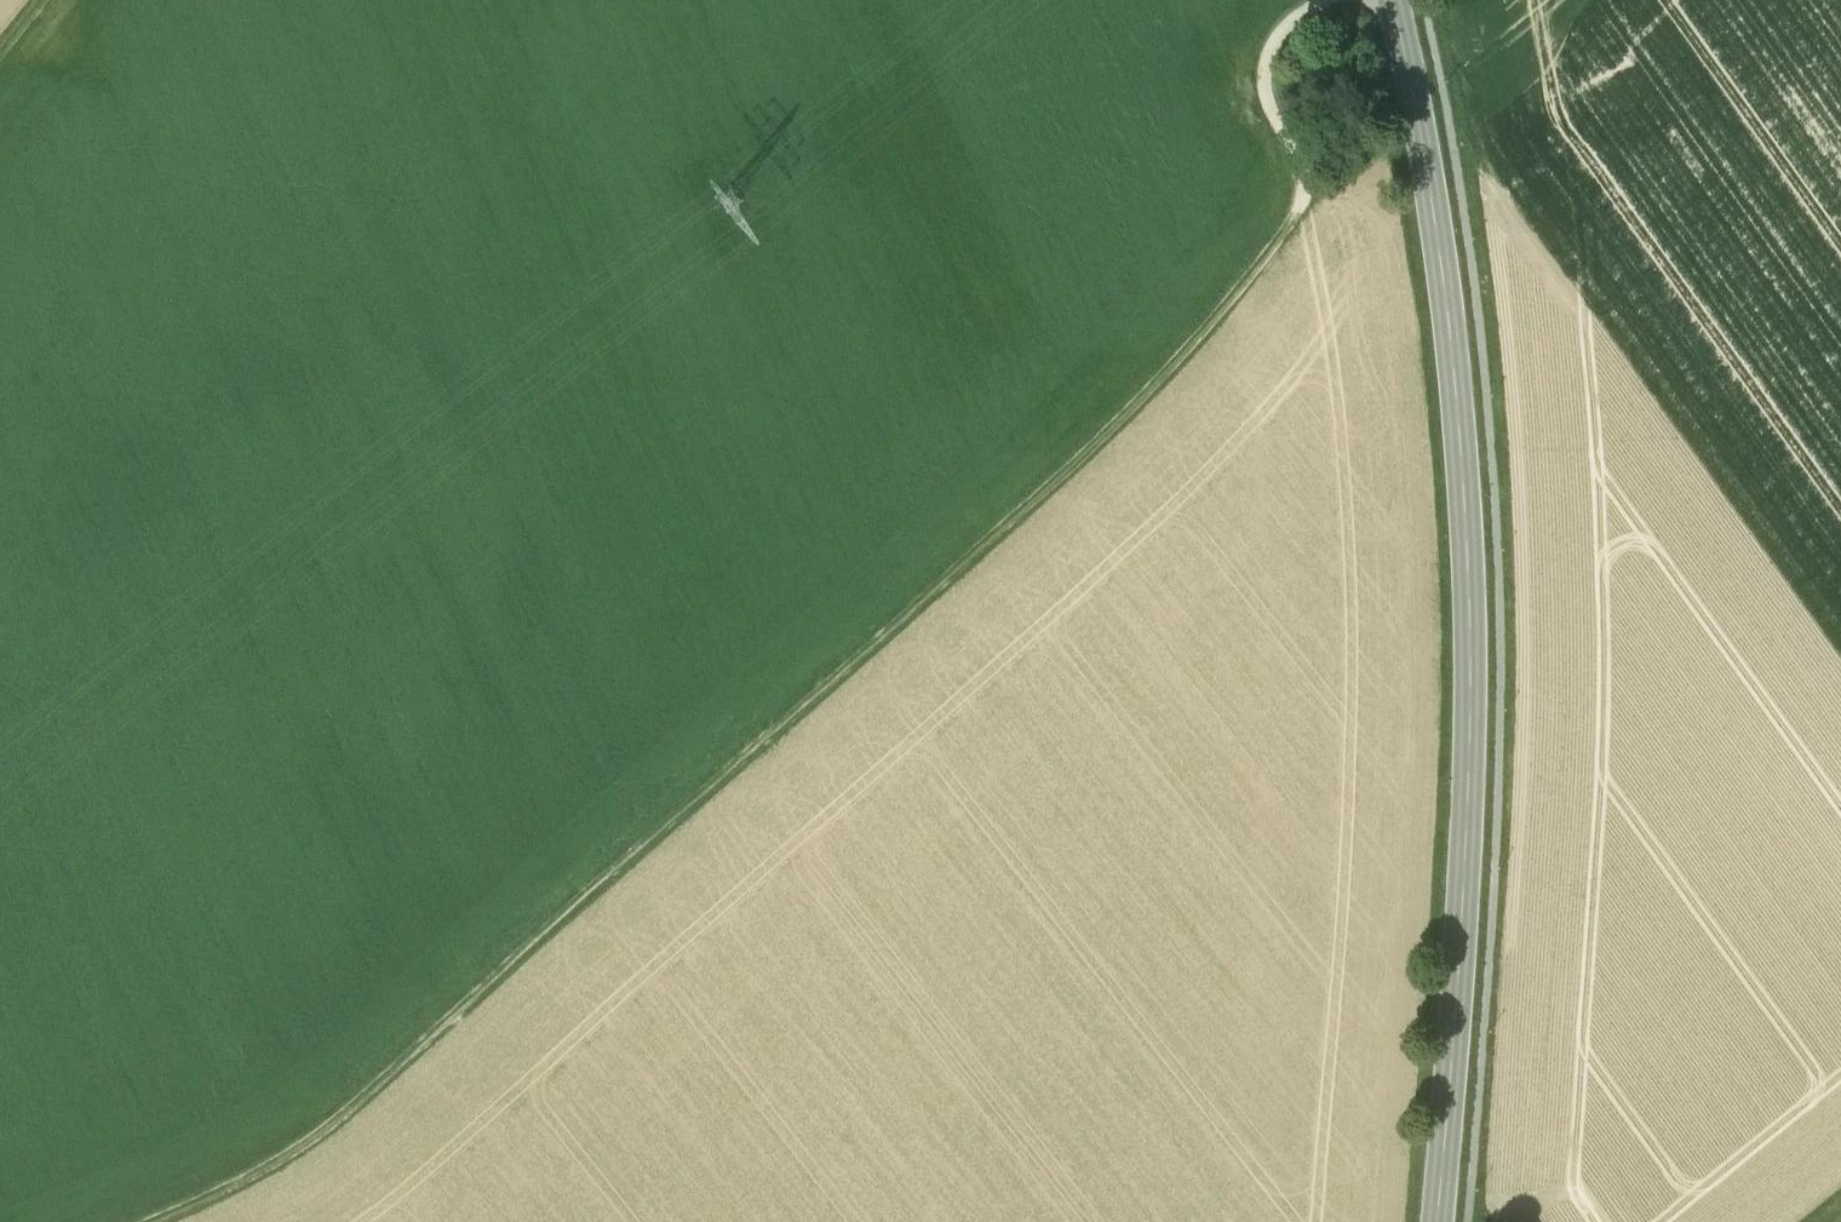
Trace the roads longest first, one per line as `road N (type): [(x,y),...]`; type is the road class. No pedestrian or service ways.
road 1 (track): [(144,1221),(288,1153),(348,1107),(957,564),(1163,369),(1302,193),(1304,146),(1271,91),(1268,62),(1277,38),(1317,0)]
road 2 (tertiary): [(1443,1221),(1471,780),(1467,485),(1440,209),(1404,0)]

